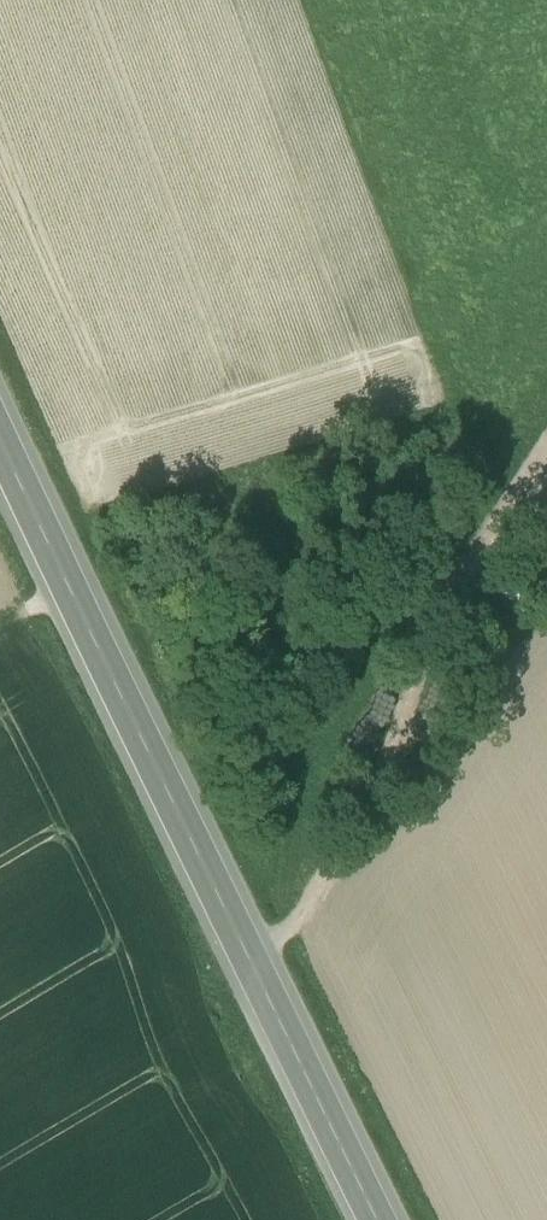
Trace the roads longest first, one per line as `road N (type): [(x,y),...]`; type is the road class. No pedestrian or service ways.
road 1 (secondary): [(377,1219),(0,442)]
road 2 (track): [(546,438),(426,648),(366,826),(288,931),(248,957)]

